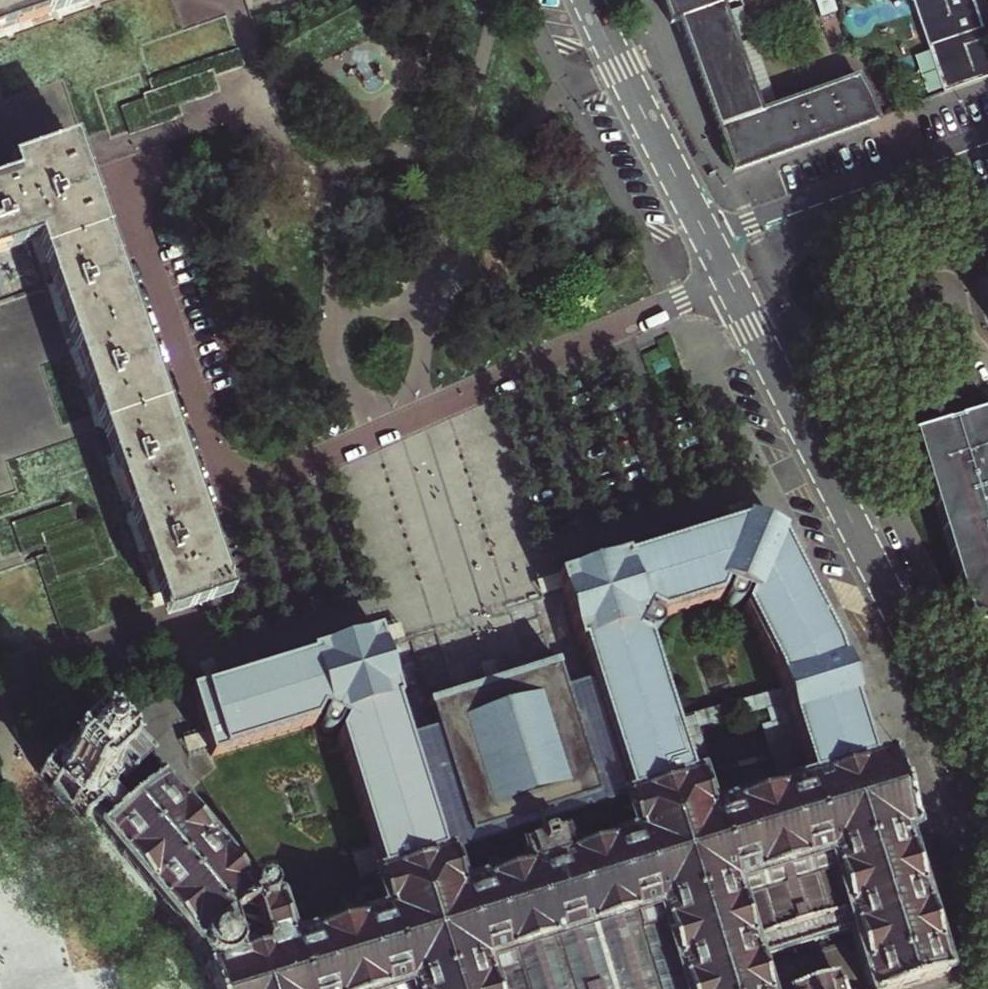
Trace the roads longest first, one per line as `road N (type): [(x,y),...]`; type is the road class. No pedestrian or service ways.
road 1 (residential): [(987,786),(707,237)]
road 2 (residential): [(987,134),(707,237)]
road 3 (residential): [(707,237),(589,0)]

